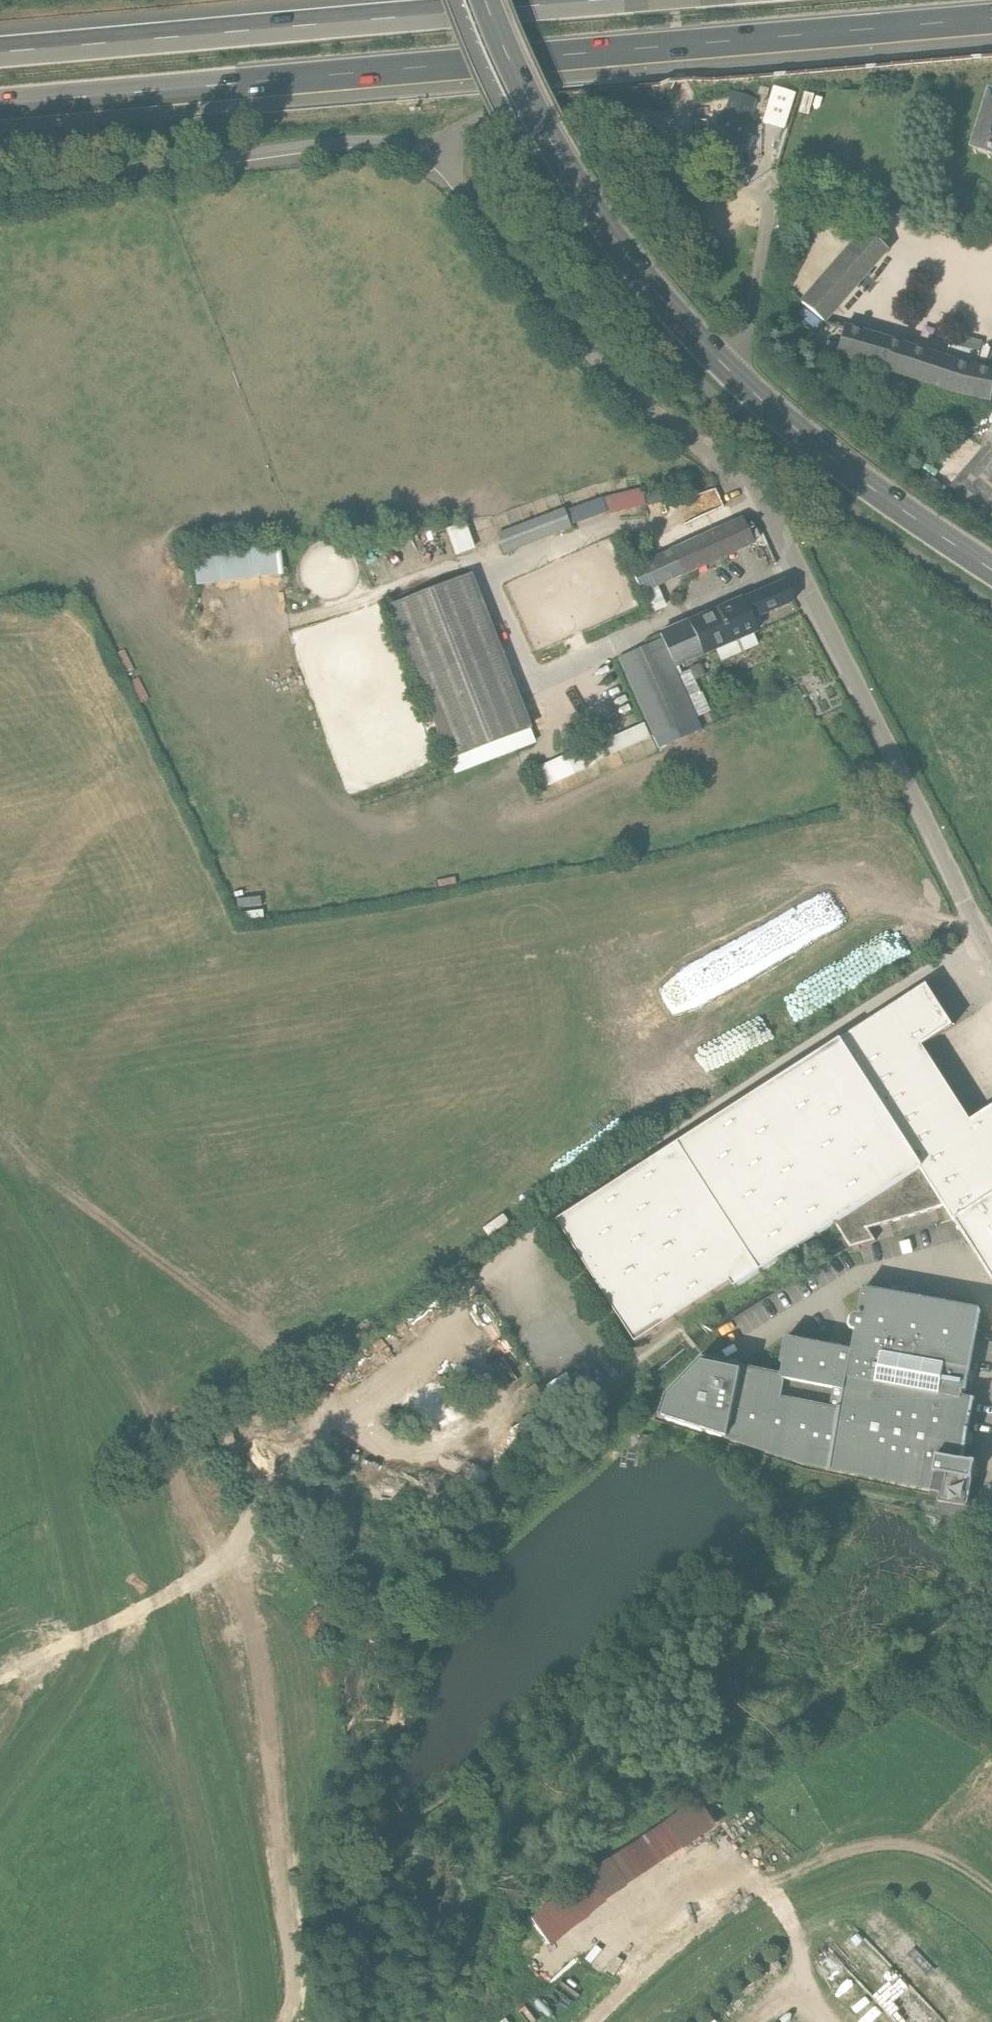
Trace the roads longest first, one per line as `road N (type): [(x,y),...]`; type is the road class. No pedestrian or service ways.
road 1 (motorway): [(0,103),(991,21)]
road 2 (secondary): [(991,572),(788,426),(681,325),(622,255),(549,146),(480,0)]
road 3 (motorway): [(627,0),(0,51)]
road 4 (track): [(441,167),(402,147),(350,141),(0,190)]
road 5 (track): [(572,1952),(640,1932),(699,1888),(747,1879),(777,1901),(798,1939),(807,2008)]

